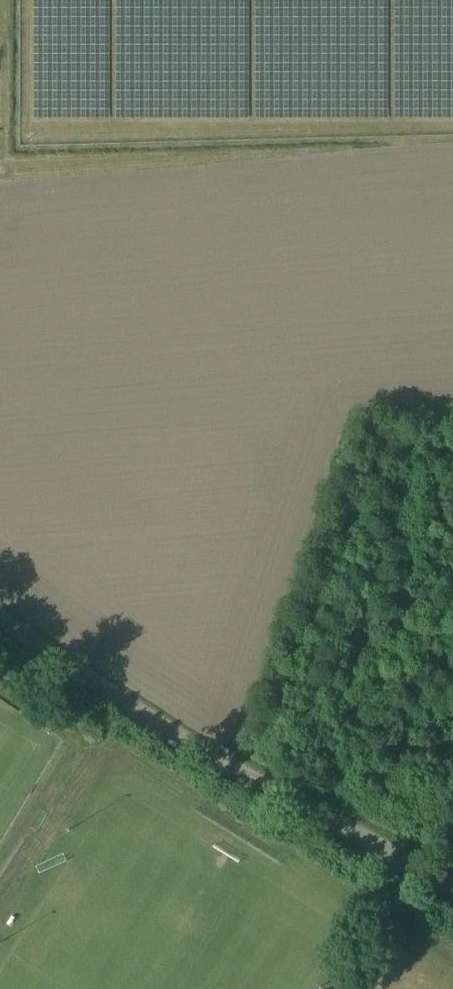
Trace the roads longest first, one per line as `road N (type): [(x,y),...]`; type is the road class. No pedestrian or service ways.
road 1 (unclassified): [(452,889),(183,739),(0,616)]

